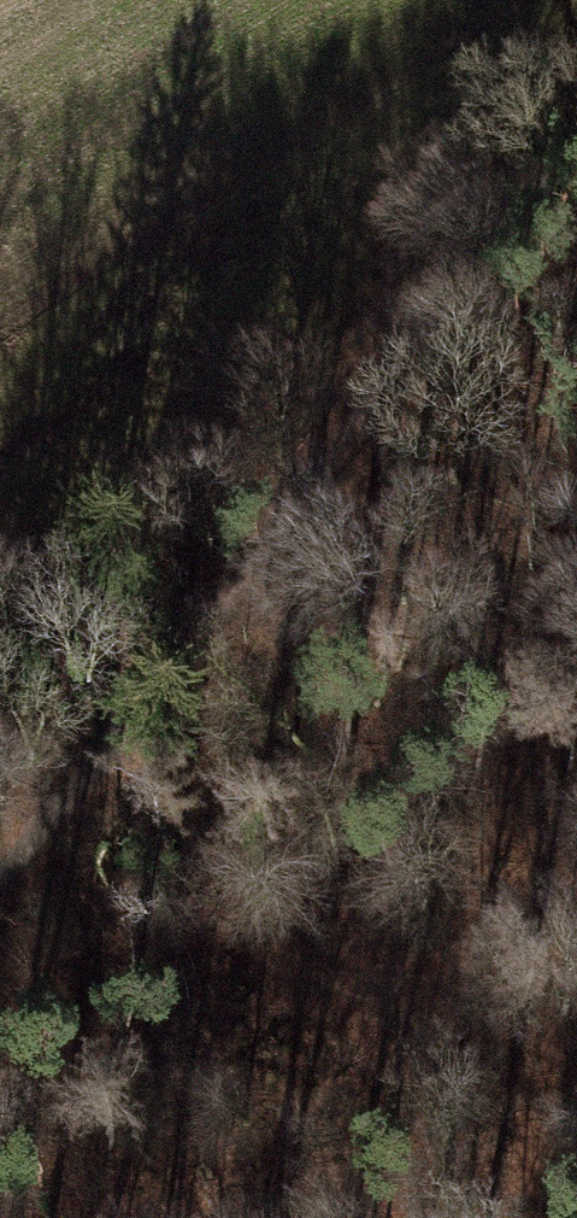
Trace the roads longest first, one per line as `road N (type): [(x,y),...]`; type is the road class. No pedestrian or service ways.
road 1 (track): [(447,301),(0,853)]
road 2 (track): [(0,623),(447,301)]
road 3 (track): [(191,1217),(576,915)]
road 4 (track): [(447,301),(576,176)]

